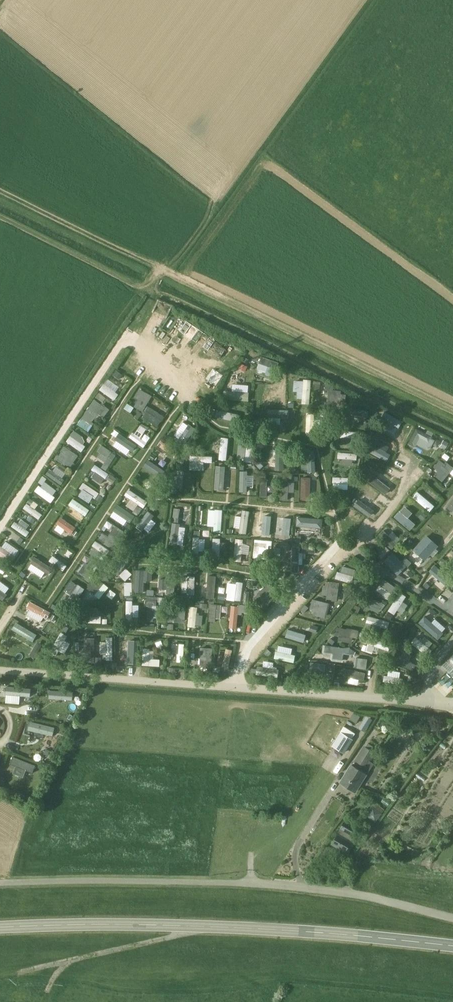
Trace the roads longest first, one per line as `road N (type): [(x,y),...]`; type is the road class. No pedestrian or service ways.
road 1 (tertiary): [(0,926),(337,930),(452,946)]
road 2 (unclassified): [(452,917),(365,896),(251,883)]
road 3 (track): [(187,925),(177,936),(23,970)]

